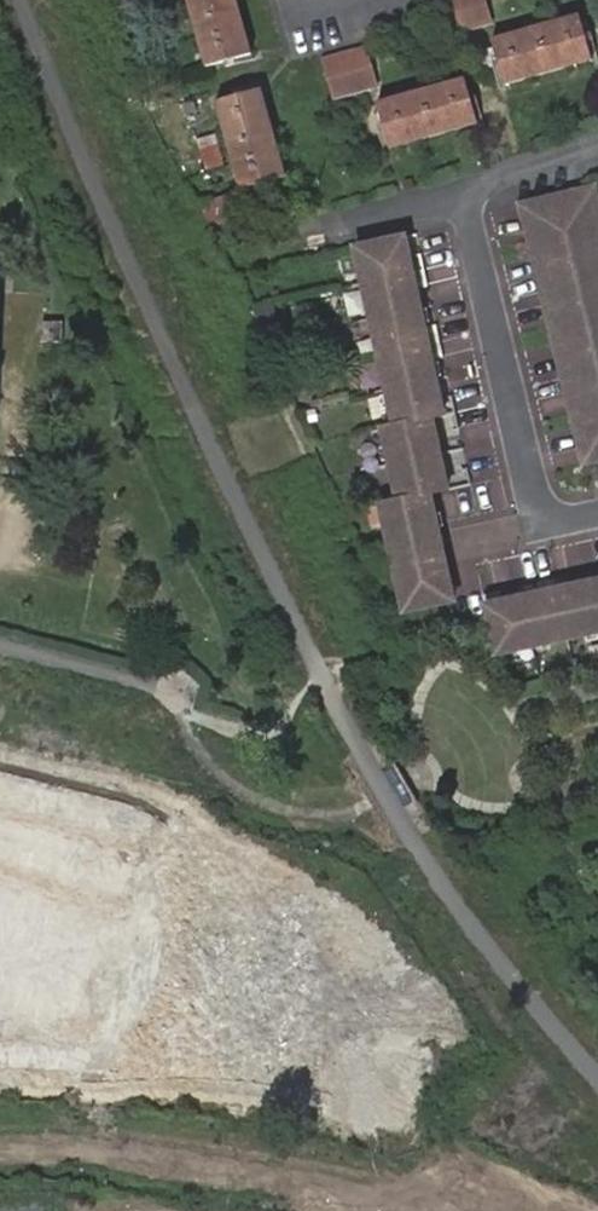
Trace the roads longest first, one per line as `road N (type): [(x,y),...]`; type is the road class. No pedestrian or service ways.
road 1 (residential): [(491,1210),(282,728),(0,658)]
road 2 (residential): [(465,195),(537,504),(558,519),(597,510)]
road 3 (residential): [(465,195),(320,228)]
road 4 (residential): [(597,150),(465,195)]

